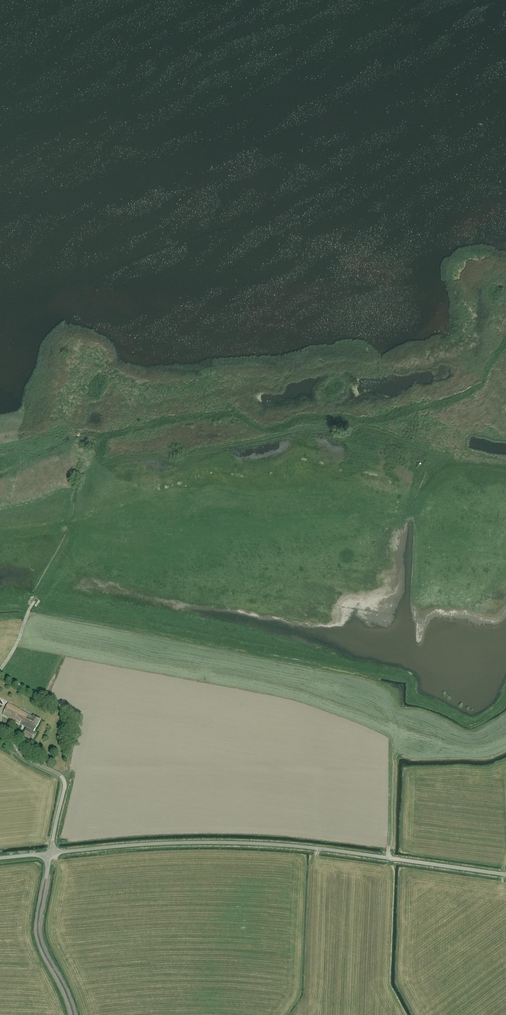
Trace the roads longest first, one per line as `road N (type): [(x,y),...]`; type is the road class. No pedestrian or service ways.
road 1 (track): [(505,340),(473,390),(380,420),(315,418),(269,429),(231,414),(106,437),(67,551),(0,670)]
road 2 (unclassified): [(505,874),(261,844),(51,852)]
road 3 (unclassified): [(74,1014),(38,937),(51,852)]

